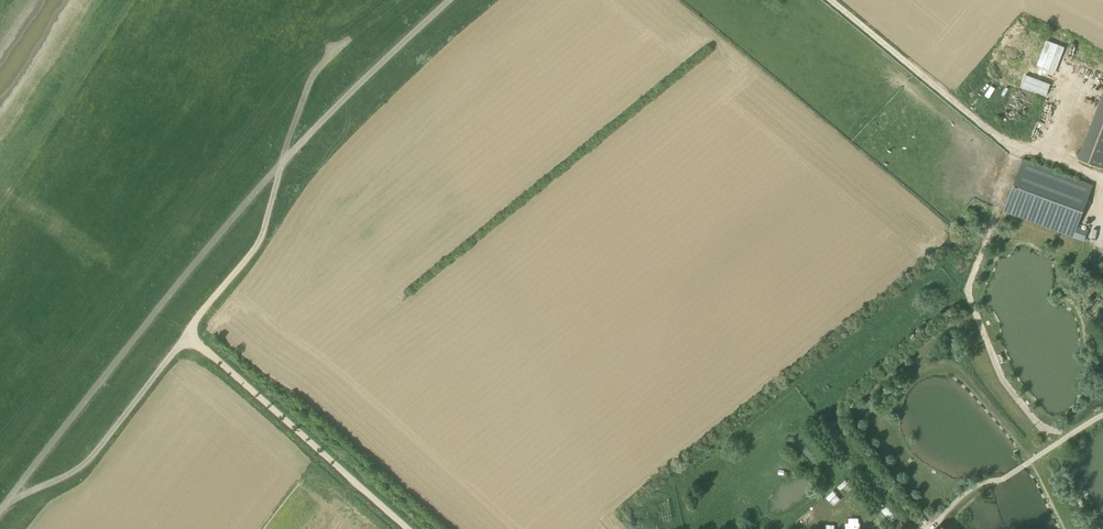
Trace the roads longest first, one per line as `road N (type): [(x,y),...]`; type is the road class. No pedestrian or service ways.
road 1 (unclassified): [(185,336),(259,240),(309,82),(344,41)]
road 2 (unclassified): [(406,528),(185,336)]
road 3 (unclassified): [(0,509),(79,467),(185,336)]
road 4 (track): [(996,140),(828,0)]

